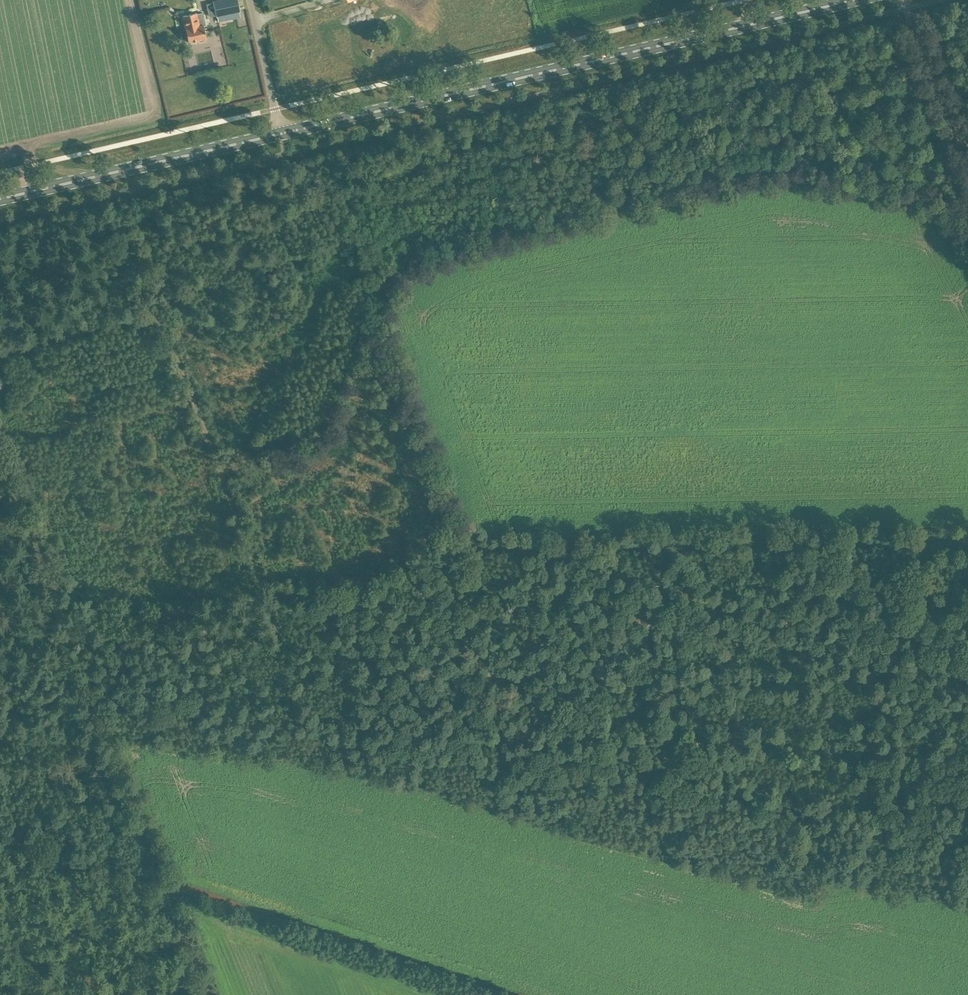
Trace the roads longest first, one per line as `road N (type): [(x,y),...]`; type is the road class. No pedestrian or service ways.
road 1 (track): [(65,632),(266,594),(464,539),(935,527)]
road 2 (primary): [(282,135),(852,0)]
road 3 (track): [(206,994),(0,465)]
road 4 (track): [(218,474),(151,306),(0,342)]
road 5 (primary): [(0,200),(282,135)]
road 6 (track): [(384,318),(315,443),(218,474)]
road 7 (track): [(967,713),(925,599),(935,527),(967,533)]
road 8 (track): [(0,836),(165,888)]
road 9 (track): [(967,162),(914,0)]
road 10 (unclassified): [(282,135),(253,0)]
road 11 (track): [(266,594),(218,474)]

